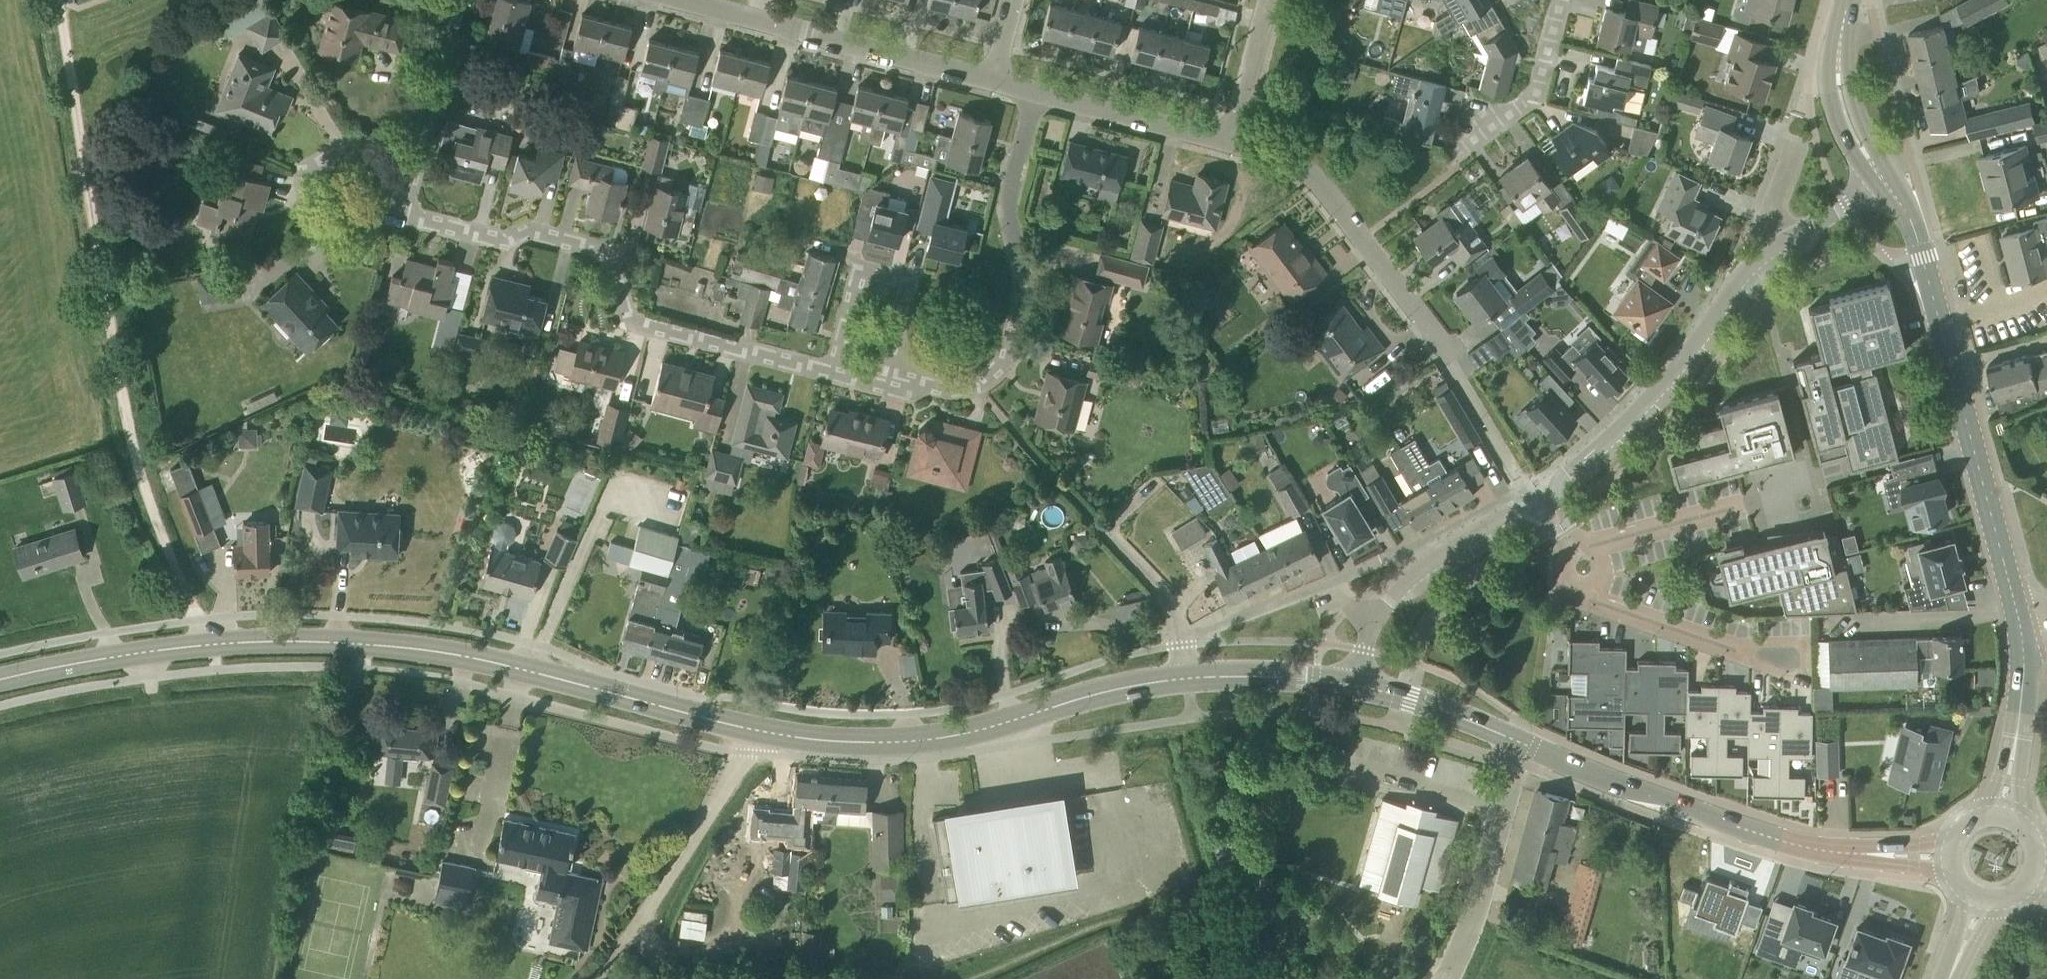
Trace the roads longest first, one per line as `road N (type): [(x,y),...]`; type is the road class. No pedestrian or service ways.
road 1 (secondary): [(0,679),(238,642),(372,644),(466,656),(756,730)]
road 2 (track): [(54,0),(127,435),(147,500),(214,644)]
road 3 (secondary): [(756,730),(891,742),(978,730),(1145,683),(1282,677),(1352,685)]
road 4 (residential): [(833,369),(634,321),(617,251),(532,232),(509,243),(401,215)]
road 5 (tertiary): [(2022,636),(1920,248),(1886,182)]
road 6 (residential): [(1038,97),(1010,227),(1026,282),(997,373),(977,394),(934,397),(891,383)]
road 7 (secondary): [(1869,854),(1781,840),(1524,743)]
road 8 (residential): [(1783,239),(1756,258),(1649,398),(1541,494)]
road 9 (residential): [(996,82),(681,0)]
road 10 (residential): [(1448,363),(1320,184),(1231,142)]
road 11 (residential): [(401,215),(381,220),(372,254),(329,246),(312,228),(307,178),(326,154),(354,147),(387,152),(412,169)]
road 12 (unclassified): [(602,978),(737,773),(756,730)]
road 13 (residential): [(1541,494),(1415,574),(1373,620),(1352,685)]
road 14 (residential): [(891,383),(913,288),(854,275),(833,369)]
road 15 (unclassified): [(1445,978),(1468,931),(1524,743)]
road 16 (residential): [(1231,142),(1038,97)]
road 17 (tertiary): [(1886,182),(1843,107),(1838,66),(1848,0)]
road 18 (secondary): [(1524,743),(1433,706),(1352,685)]
road 19 (residential): [(412,169),(458,0)]
road 20 (residential): [(1475,113),(1507,117),(1537,103),(1560,0)]
road 21 (residential): [(1231,142),(1268,0)]

